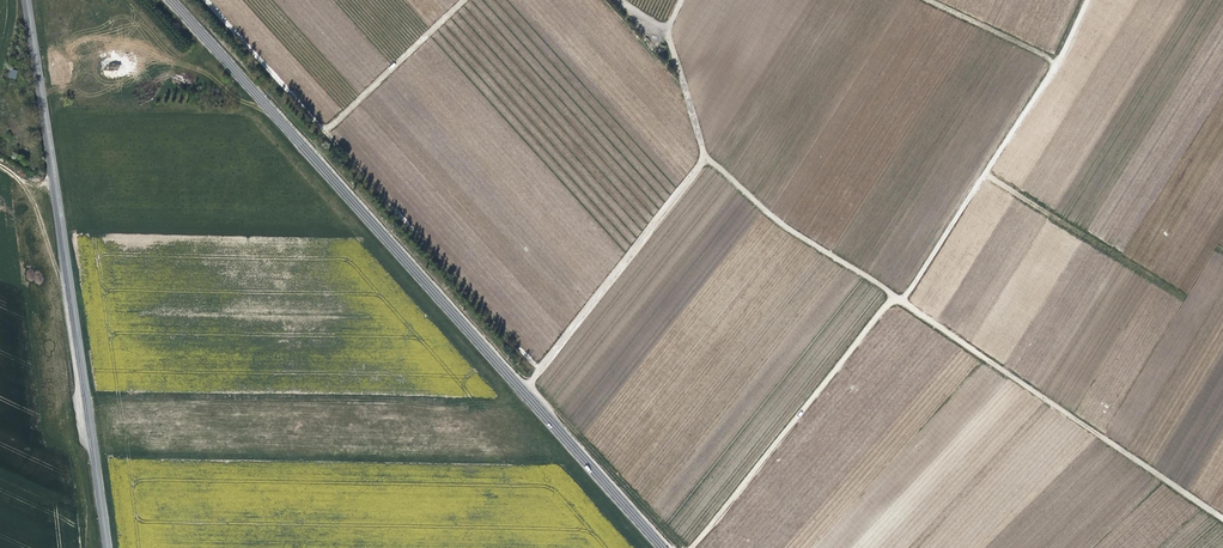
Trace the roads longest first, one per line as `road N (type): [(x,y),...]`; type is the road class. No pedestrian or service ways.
road 1 (track): [(620,0),(668,28),(707,160),(742,192),(1222,519)]
road 2 (secondary): [(170,0),(663,547)]
road 3 (tertiary): [(107,547),(27,0)]
road 4 (track): [(206,0),(327,130),(460,0)]
road 5 (track): [(893,299),(691,547)]
road 6 (track): [(707,160),(522,392)]

